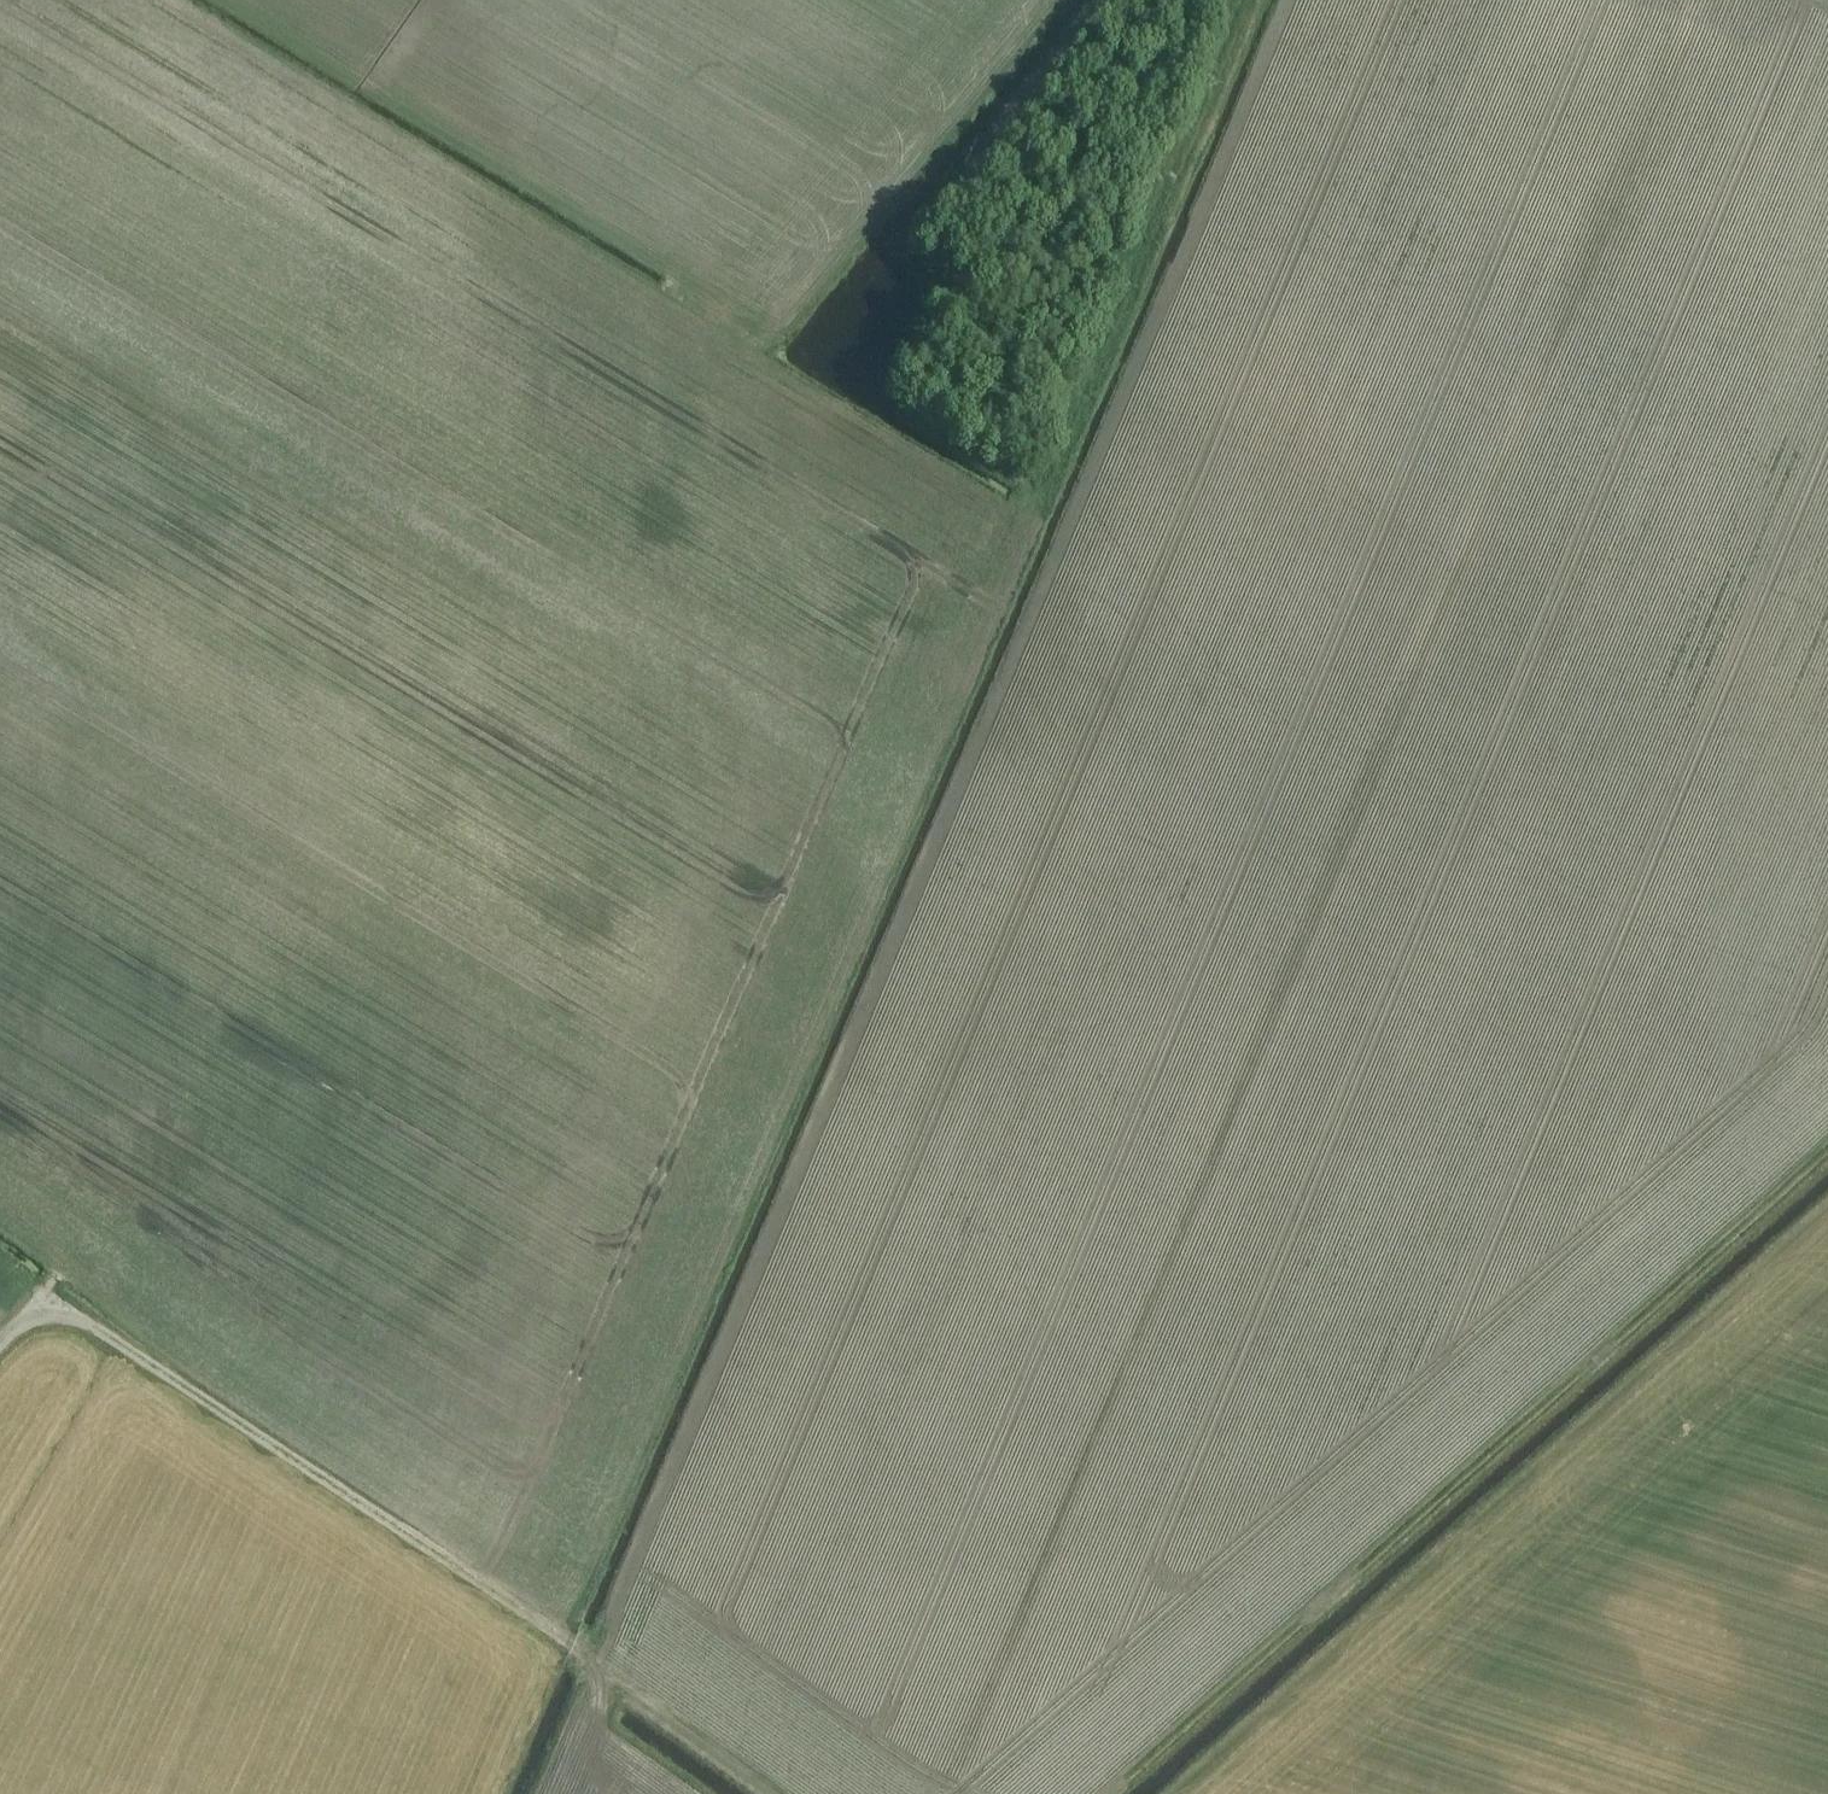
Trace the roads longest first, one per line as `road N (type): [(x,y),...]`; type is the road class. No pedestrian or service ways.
road 1 (track): [(1108,1793),(1827,1153)]
road 2 (track): [(583,1657),(772,1793)]

